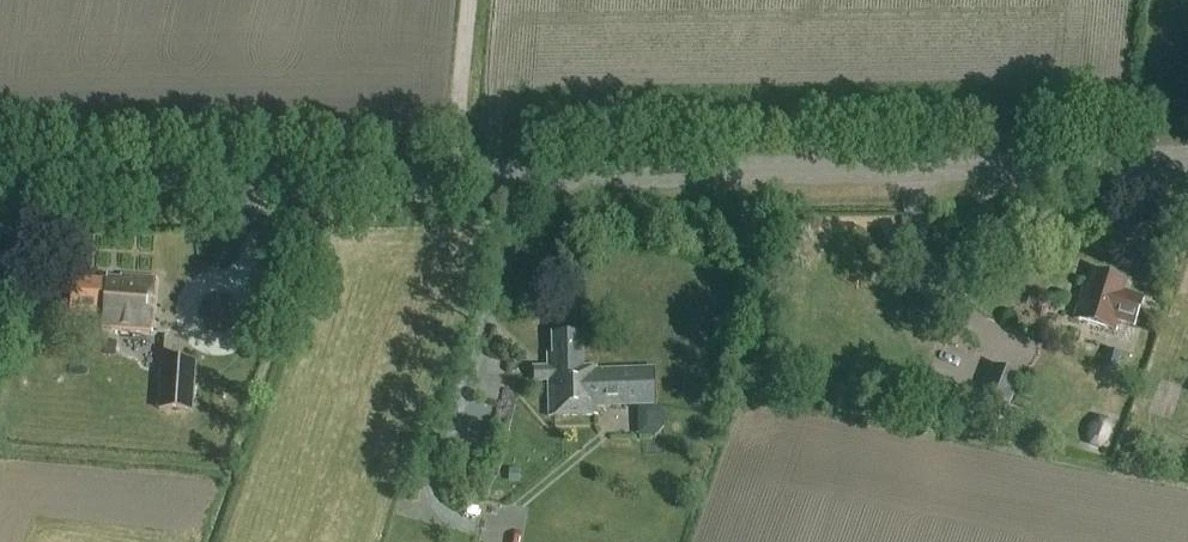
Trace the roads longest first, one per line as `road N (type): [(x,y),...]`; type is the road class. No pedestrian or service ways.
road 1 (tertiary): [(0,188),(1187,161)]
road 2 (track): [(447,178),(466,0)]

